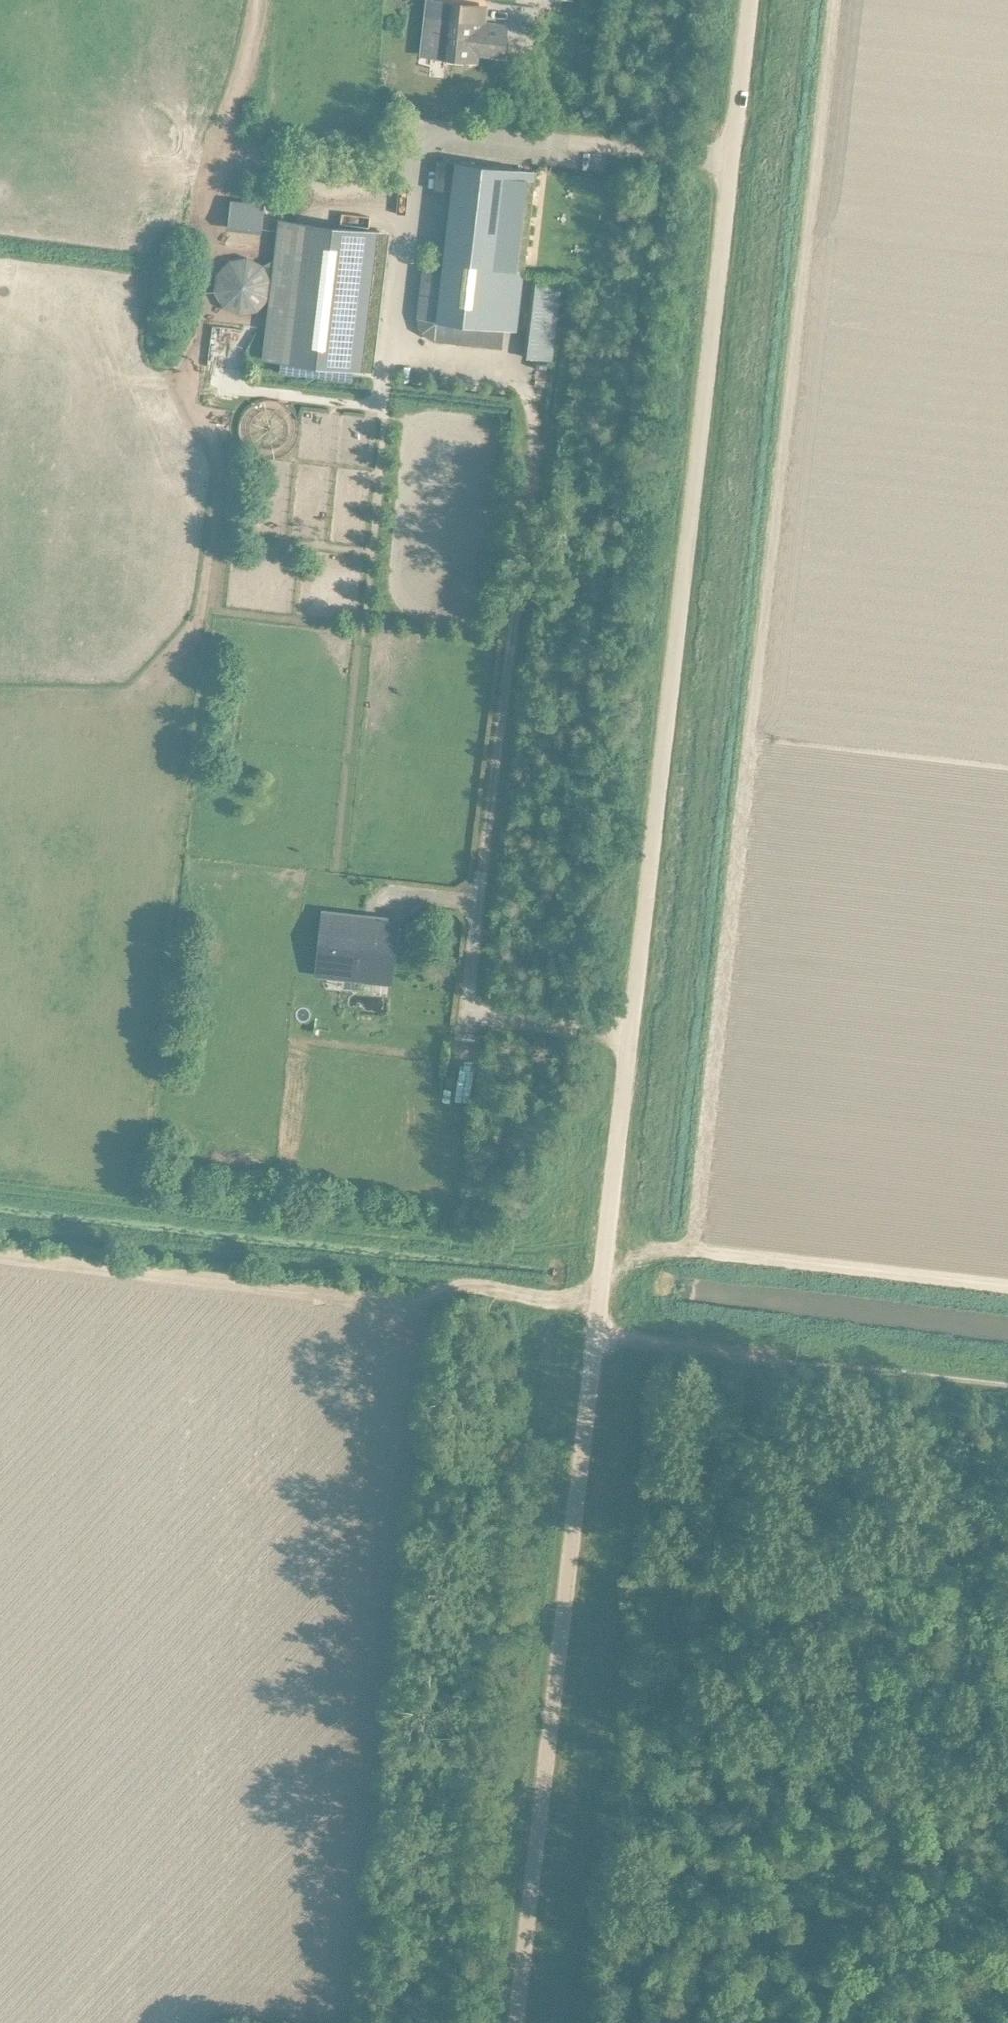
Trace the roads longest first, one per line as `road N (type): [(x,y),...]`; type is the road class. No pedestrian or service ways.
road 1 (unclassified): [(520,2022),(753,0)]
road 2 (track): [(0,1202),(539,1260),(609,1259)]
road 3 (track): [(1007,1292),(701,1257),(609,1259)]

